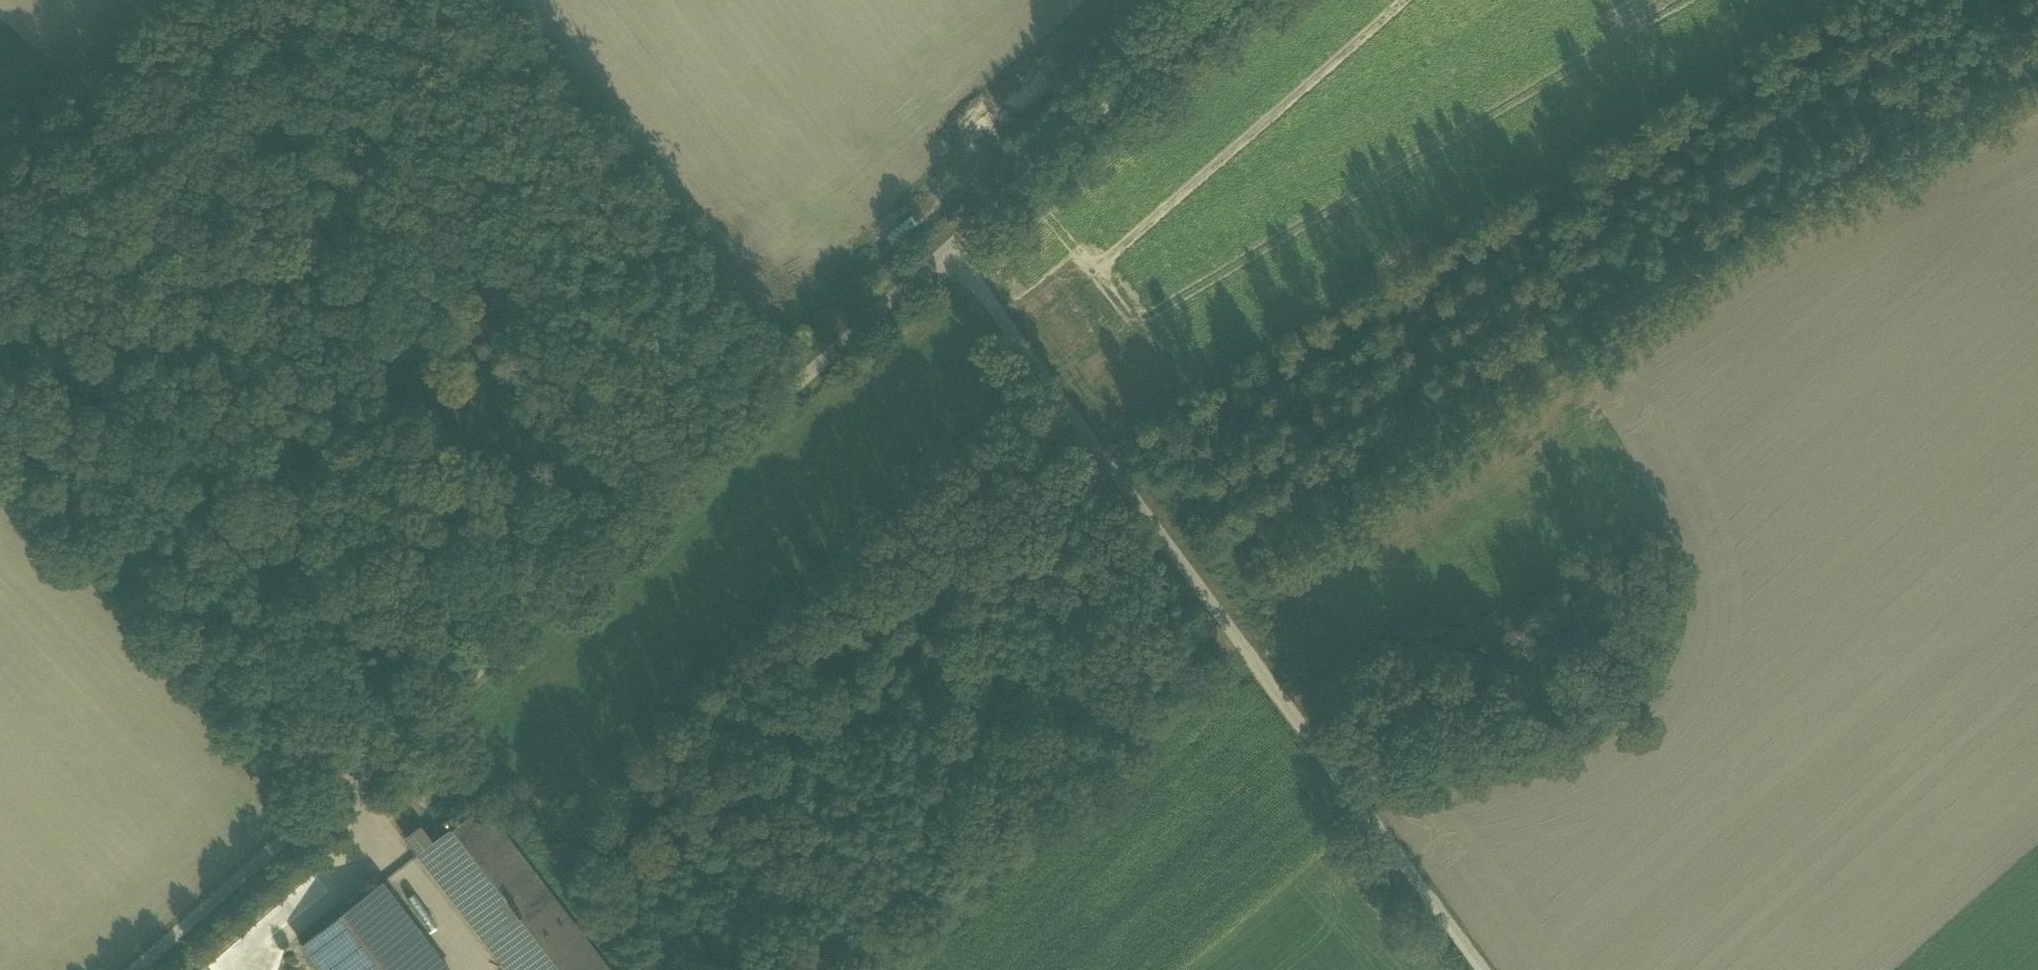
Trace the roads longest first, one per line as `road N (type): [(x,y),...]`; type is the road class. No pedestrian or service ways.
road 1 (unclassified): [(948,249),(132,969)]
road 2 (track): [(1480,969),(948,249)]
road 3 (unclassified): [(948,249),(1228,0)]

